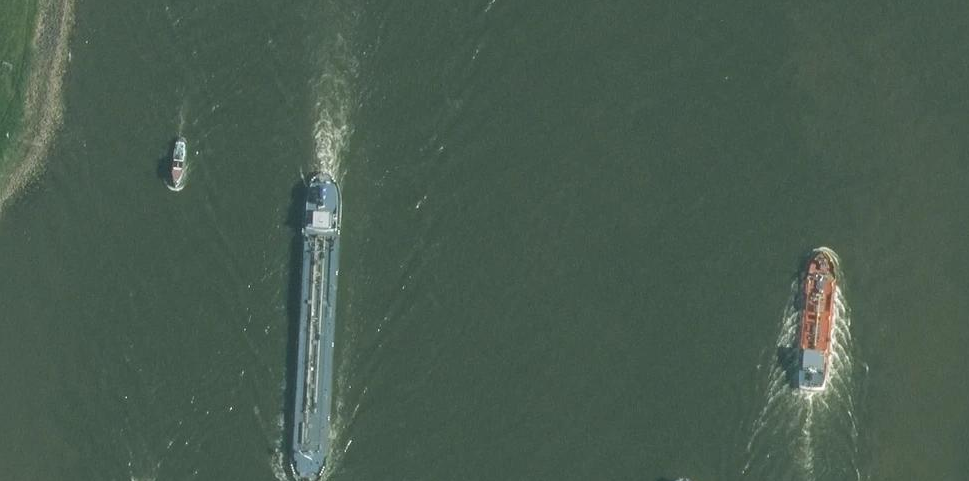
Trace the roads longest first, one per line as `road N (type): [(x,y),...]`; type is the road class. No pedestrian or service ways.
road 1 (primary): [(968,442),(0,430)]
road 2 (primary): [(0,472),(664,480)]

